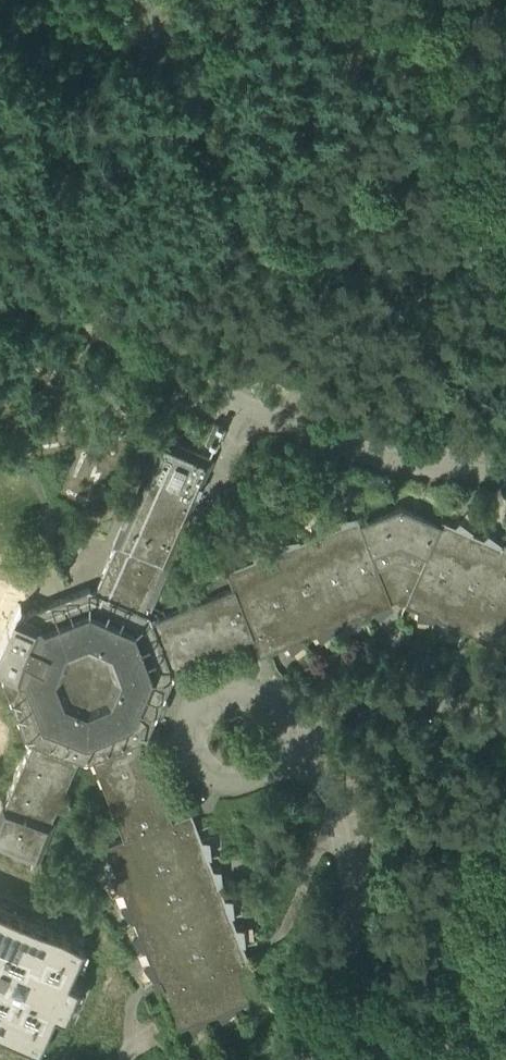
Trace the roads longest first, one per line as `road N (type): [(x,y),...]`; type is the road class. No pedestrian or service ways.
road 1 (track): [(390,0),(505,215)]
road 2 (residential): [(423,1059),(505,865)]

